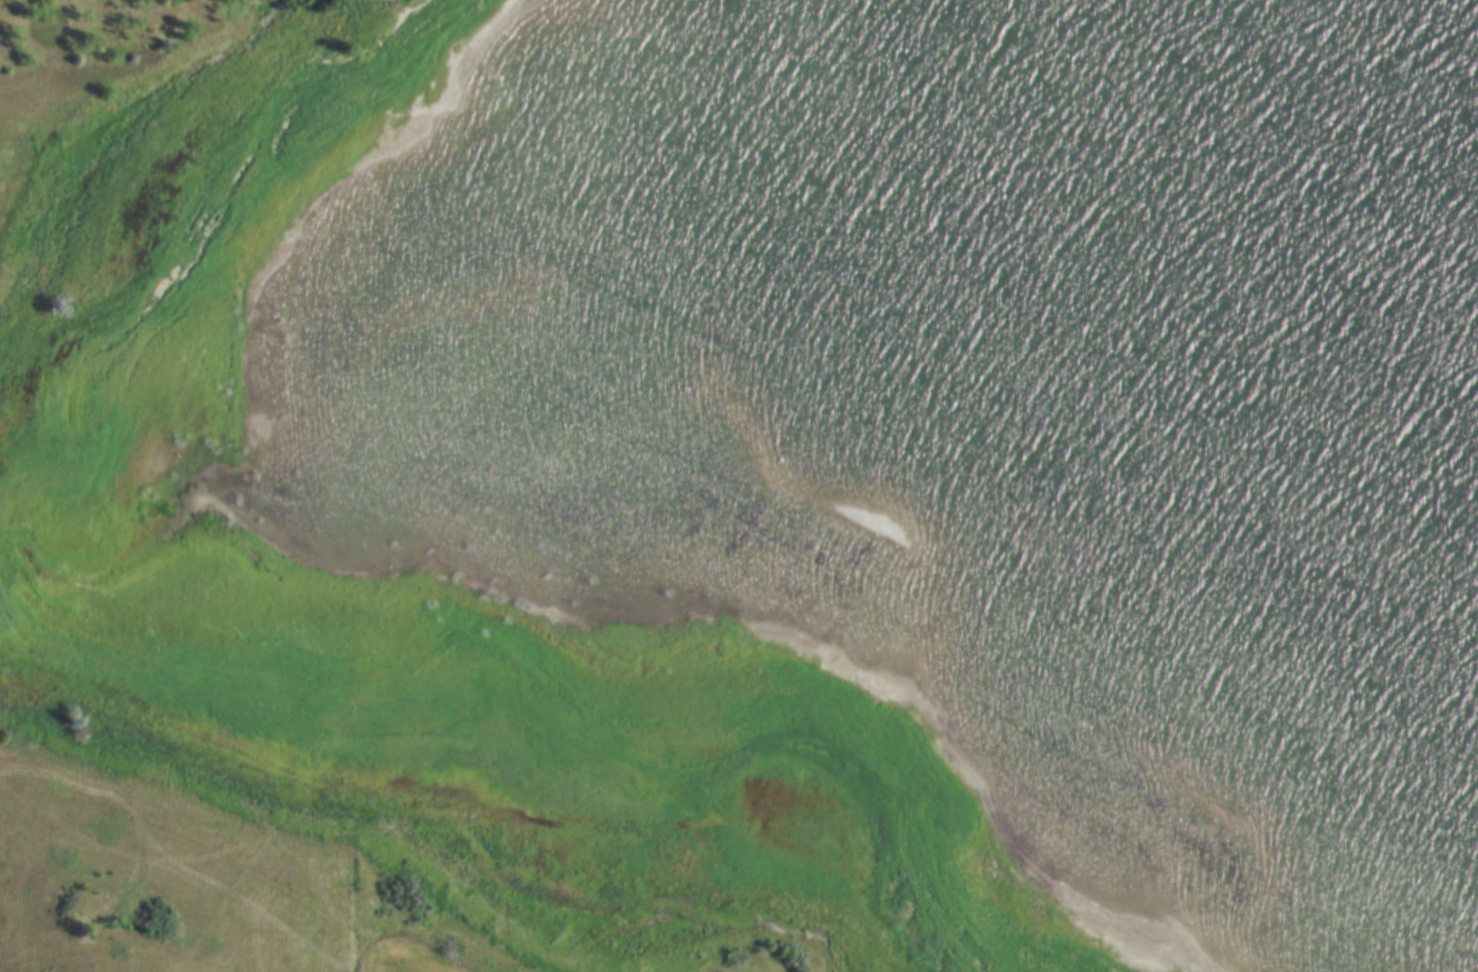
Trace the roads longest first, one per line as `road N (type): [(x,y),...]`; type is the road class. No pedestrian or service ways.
road 1 (track): [(896,971),(829,926),(748,892),(711,890),(615,835),(356,781),(269,773),(85,717),(0,702)]

